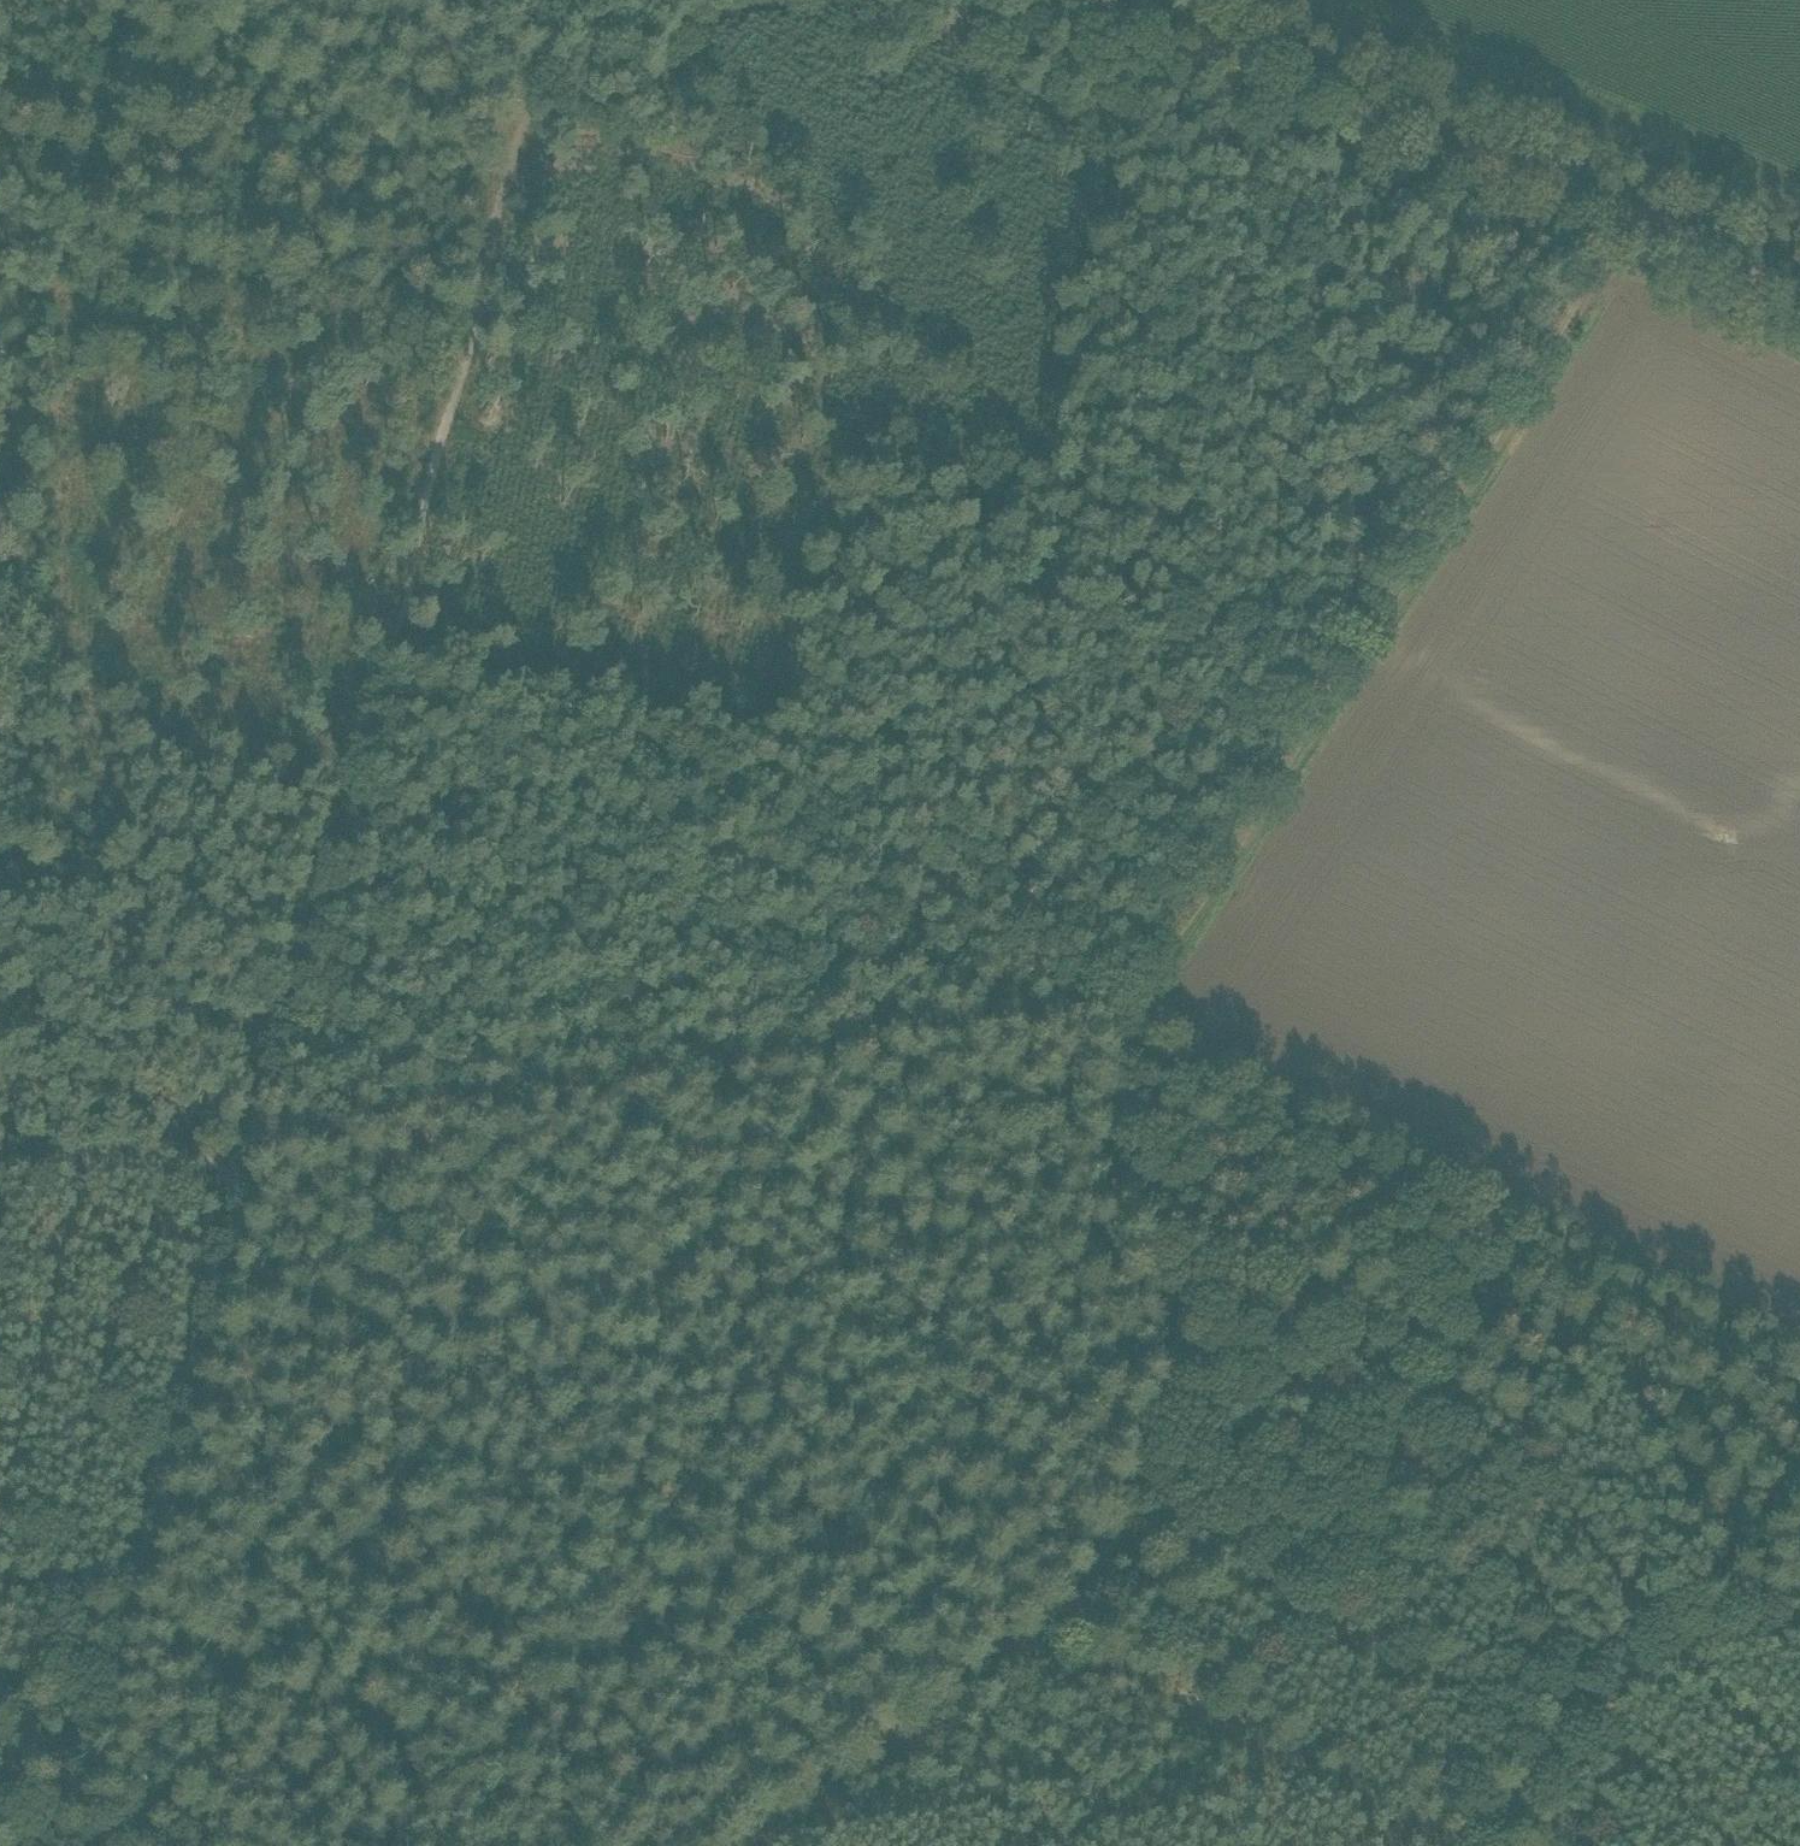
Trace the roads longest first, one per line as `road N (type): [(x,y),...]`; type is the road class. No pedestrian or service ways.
road 1 (track): [(249,1151),(544,0)]
road 2 (track): [(1118,1033),(1113,1069),(1139,1249),(1145,1408),(1111,1504),(1044,1610),(719,1845)]
road 3 (track): [(1135,1000),(1629,242)]
road 4 (track): [(1118,1033),(1078,1025),(969,1036),(249,1151)]
road 5 (track): [(1799,1343),(1135,1000)]
road 6 (track): [(132,1845),(81,1785),(92,1719),(249,1151)]
road 7 (track): [(1629,242),(1053,0)]
road 8 (track): [(249,1151),(0,1169)]
road 9 (track): [(1799,313),(1629,242)]

